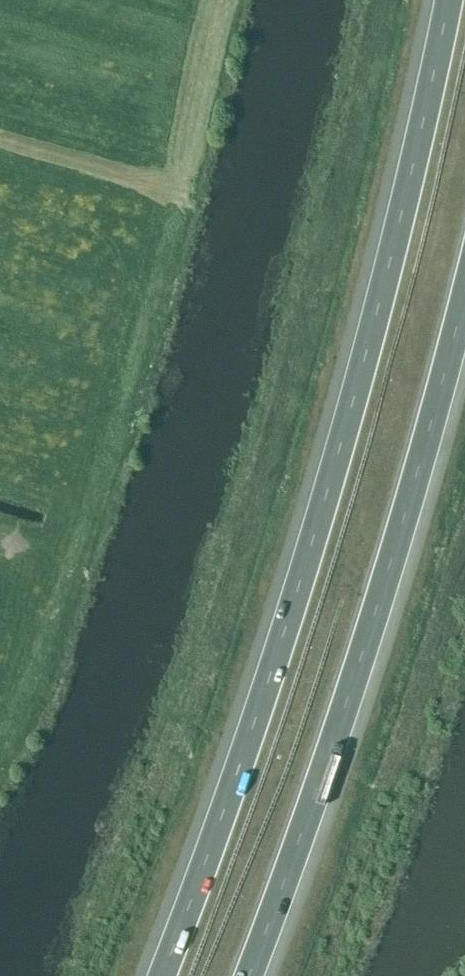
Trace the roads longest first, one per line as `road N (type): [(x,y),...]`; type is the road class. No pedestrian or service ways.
road 1 (motorway): [(448,0),(376,311),(299,583),(161,975)]
road 2 (motorway): [(248,975),(373,615),(464,287)]

